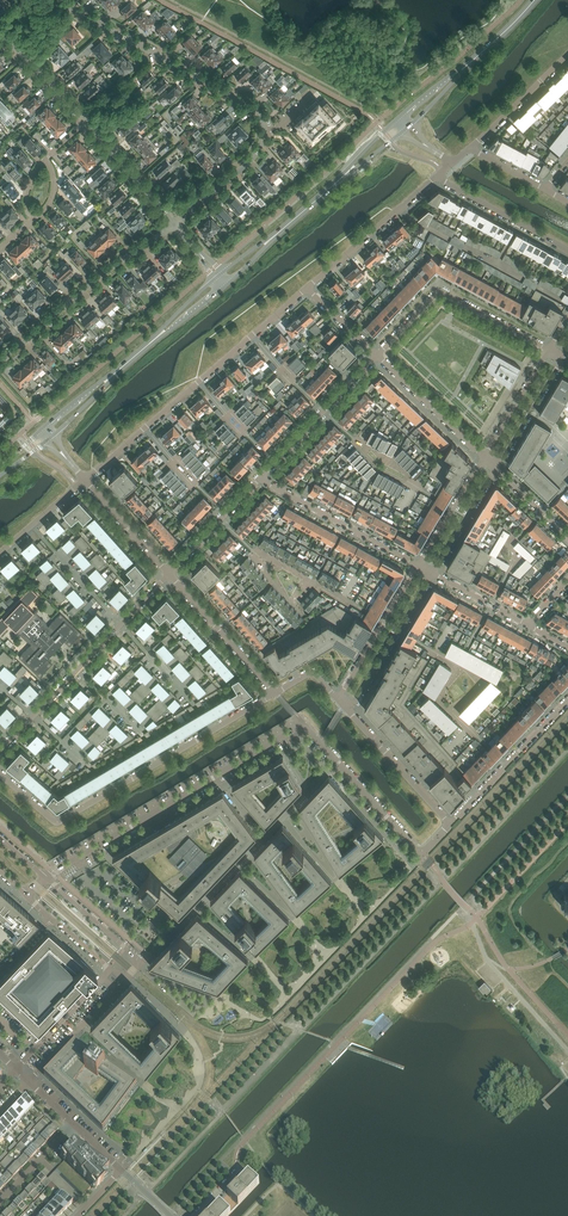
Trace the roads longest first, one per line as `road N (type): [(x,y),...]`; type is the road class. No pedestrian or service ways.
road 1 (residential): [(46,879),(303,725),(421,855),(450,824)]
road 2 (residential): [(174,225),(256,152),(264,125),(257,111),(61,0)]
road 3 (residential): [(0,358),(174,225)]
road 4 (residential): [(377,354),(443,292),(549,350)]
road 5 (residential): [(261,476),(418,566)]
road 6 (residential): [(307,287),(438,176)]
road 7 (residential): [(274,692),(168,573)]
road 8 (residential): [(350,711),(450,824)]
road 9 (residential): [(484,457),(377,354)]
road 10 (residential): [(438,176),(567,249)]
road 11 (residential): [(126,978),(141,963),(46,879)]
road 12 (residential): [(0,775),(57,822),(115,789)]
road 13 (residential): [(121,625),(214,728)]
road 14 (residential): [(174,225),(85,121)]
road 15 (residential): [(470,148),(567,54)]
road 16 (residential): [(31,525),(121,625)]
road 17 (residential): [(496,468),(563,358)]
road 18 (residential): [(103,977),(15,1070)]
road 19 (residential): [(28,1082),(116,990)]
road 20 (residential): [(168,573),(84,479)]
road 21 (residential): [(549,350),(484,457)]
road 22 (residential): [(77,671),(164,759)]
road 23 (residential): [(433,574),(496,468)]
road 24 (residential): [(85,121),(0,37)]

